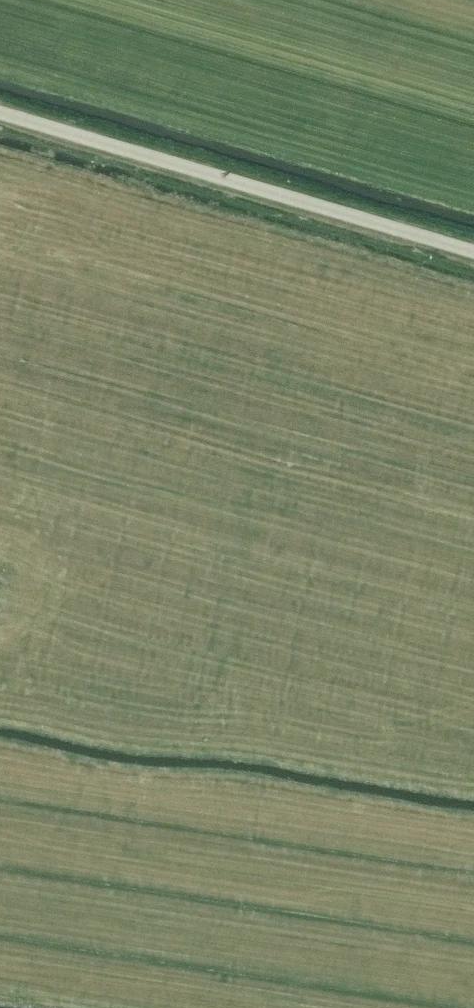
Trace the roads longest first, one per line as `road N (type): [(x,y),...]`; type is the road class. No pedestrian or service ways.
road 1 (tertiary): [(473,251),(0,112)]

